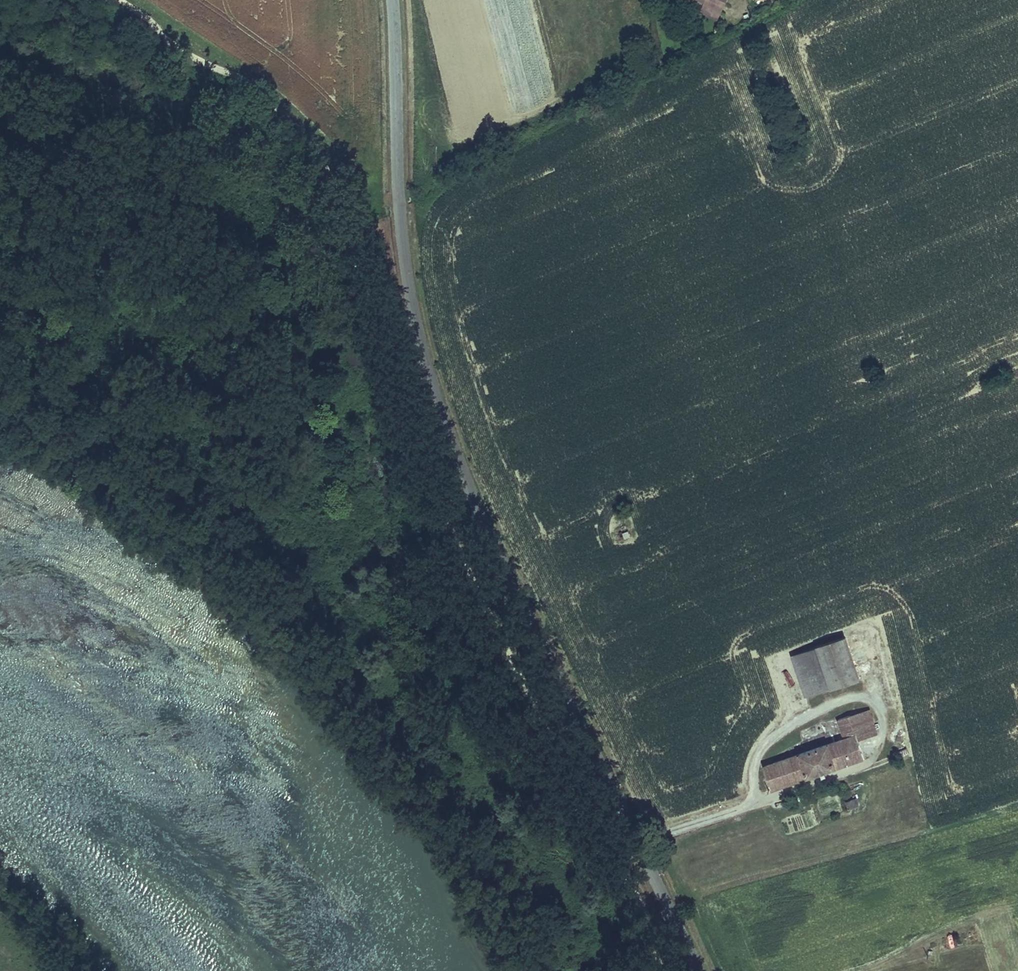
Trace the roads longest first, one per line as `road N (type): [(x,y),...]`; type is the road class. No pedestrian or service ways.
road 1 (tertiary): [(699,970),(475,504),(430,384),(401,243),(393,0)]

